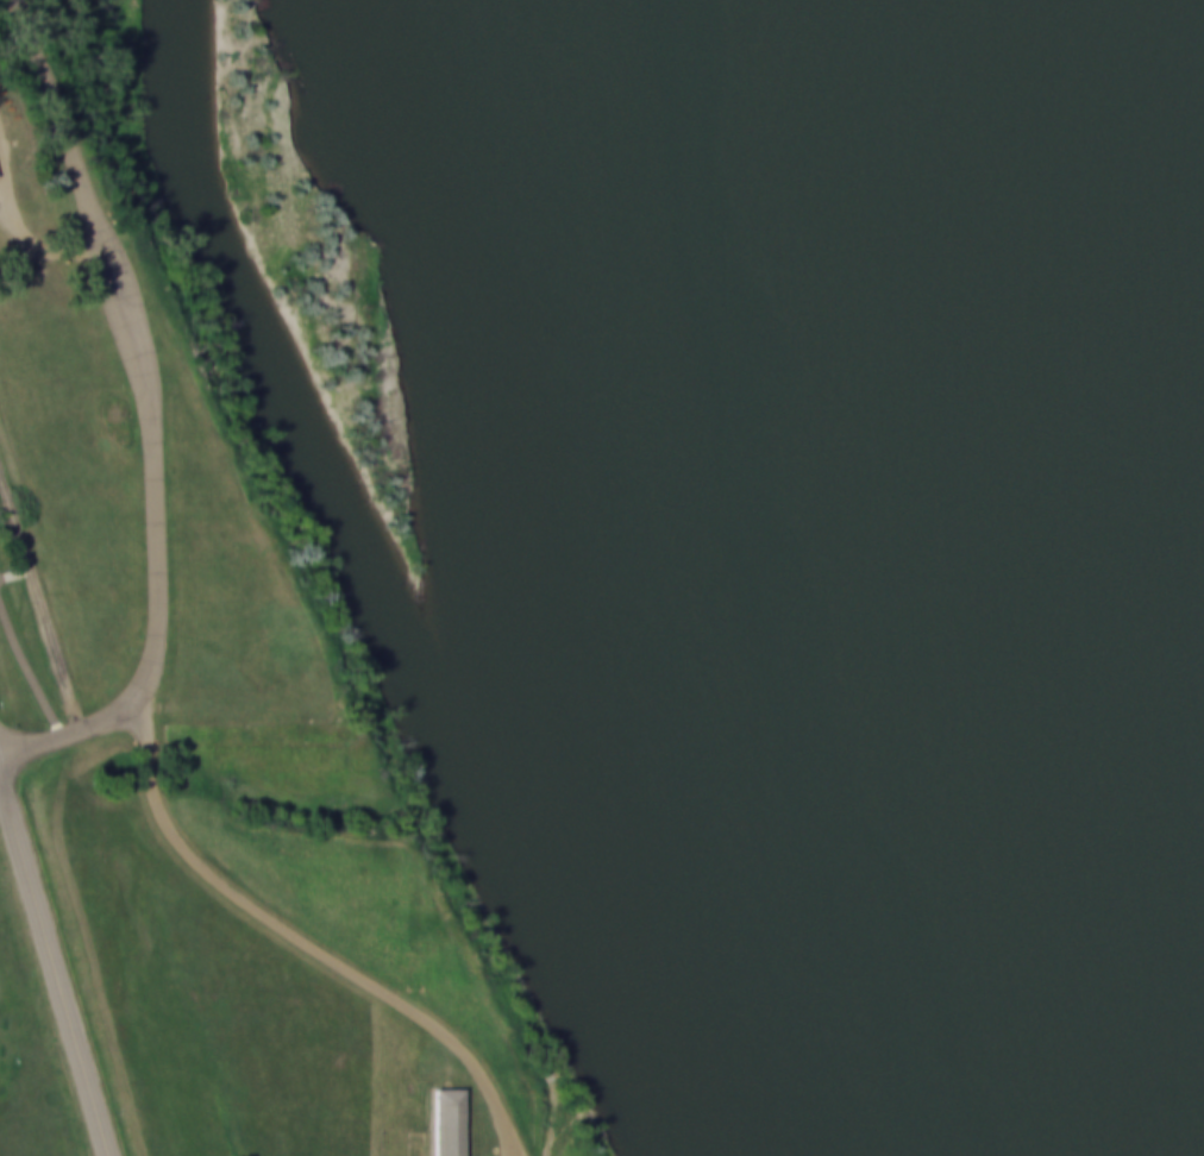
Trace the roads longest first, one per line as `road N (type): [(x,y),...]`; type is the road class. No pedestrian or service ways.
road 1 (residential): [(0,776),(109,1155)]

